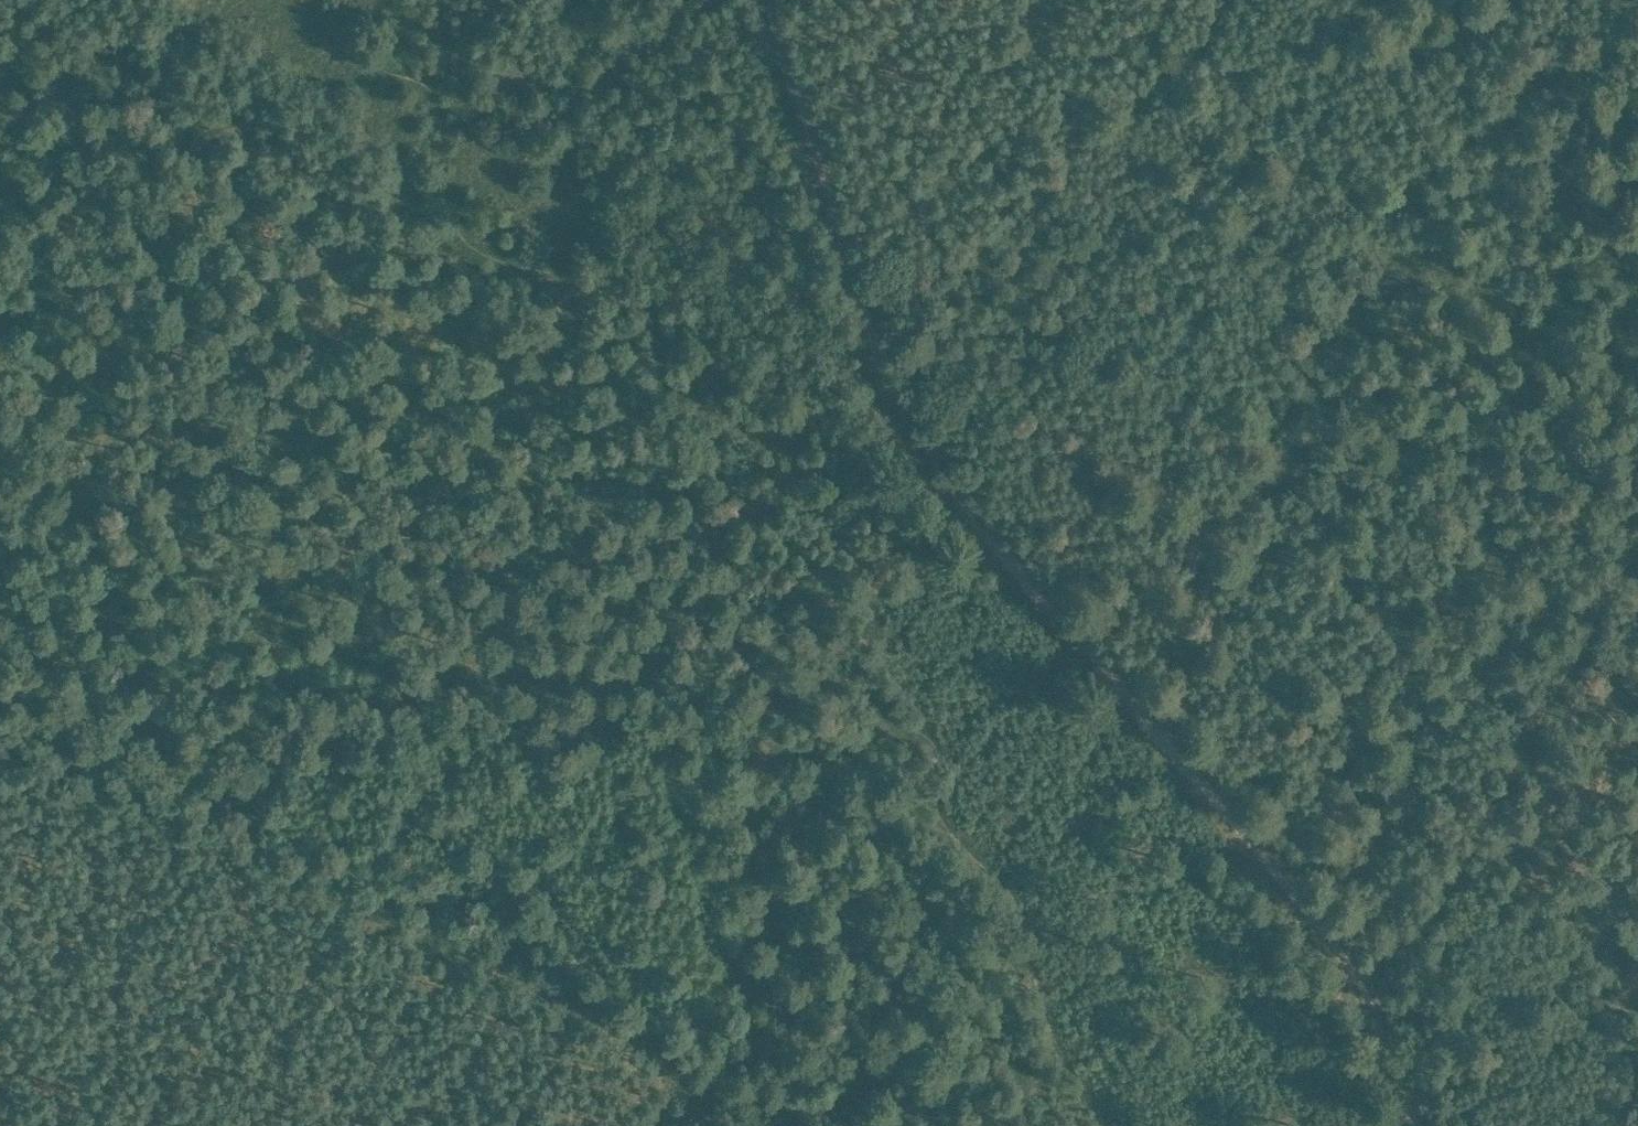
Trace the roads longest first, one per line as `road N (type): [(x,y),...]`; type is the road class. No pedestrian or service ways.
road 1 (track): [(757,0),(796,162),(879,398),(1353,949),(1375,984)]
road 2 (track): [(1637,529),(1375,984),(1411,1125)]

